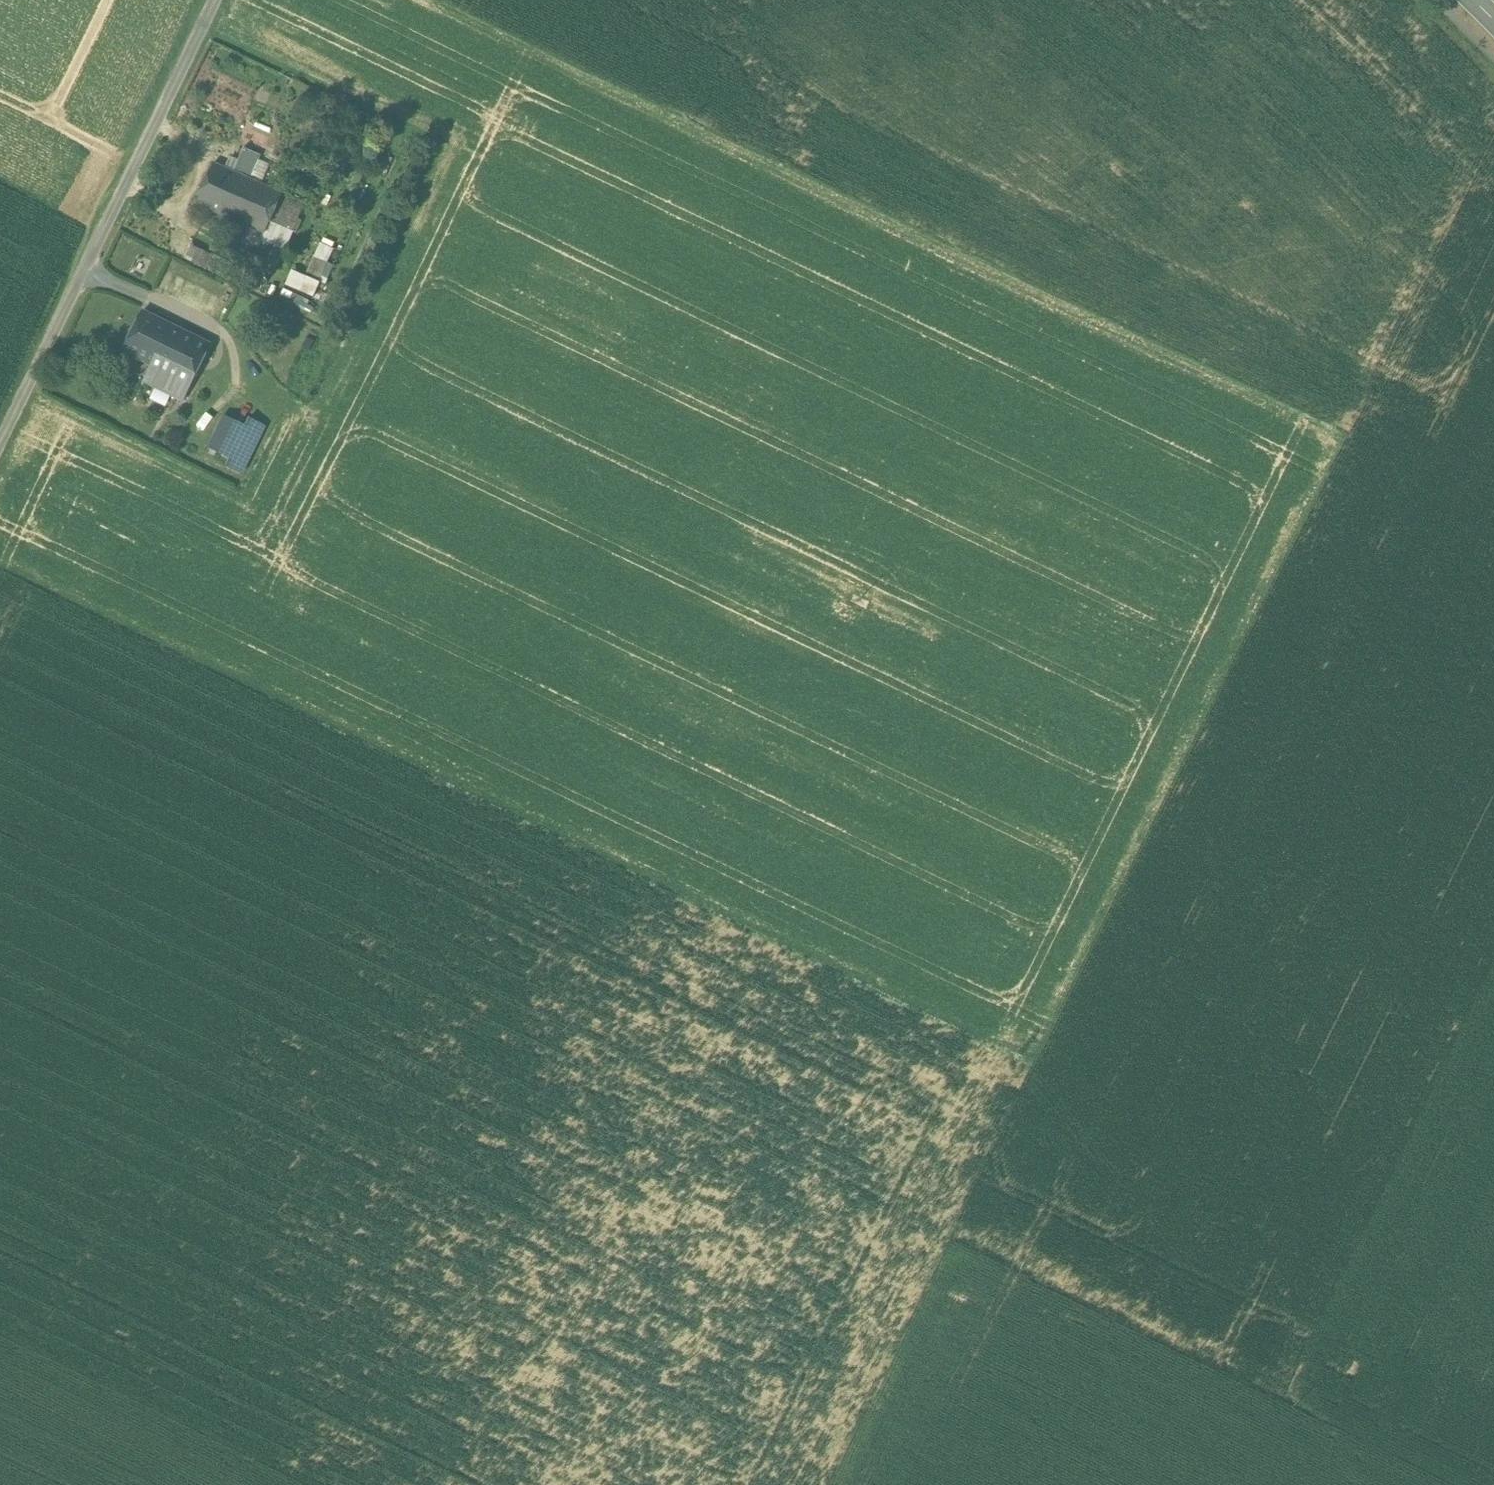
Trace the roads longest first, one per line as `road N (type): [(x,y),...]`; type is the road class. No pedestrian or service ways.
road 1 (unclassified): [(221,0),(0,453)]

